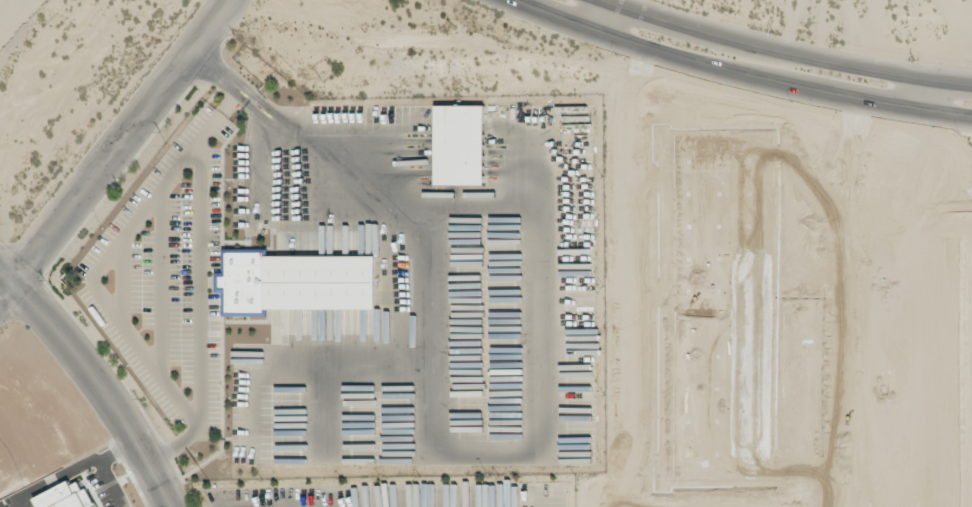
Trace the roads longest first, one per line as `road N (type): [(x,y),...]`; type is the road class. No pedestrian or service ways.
road 1 (residential): [(0,296),(229,0)]
road 2 (residential): [(174,506),(88,364),(0,272)]
road 3 (secondary): [(921,80),(738,47)]
road 4 (secondary): [(752,76),(916,108)]
road 5 (secondary): [(594,30),(752,76)]
road 6 (secondary): [(738,47),(603,3)]

